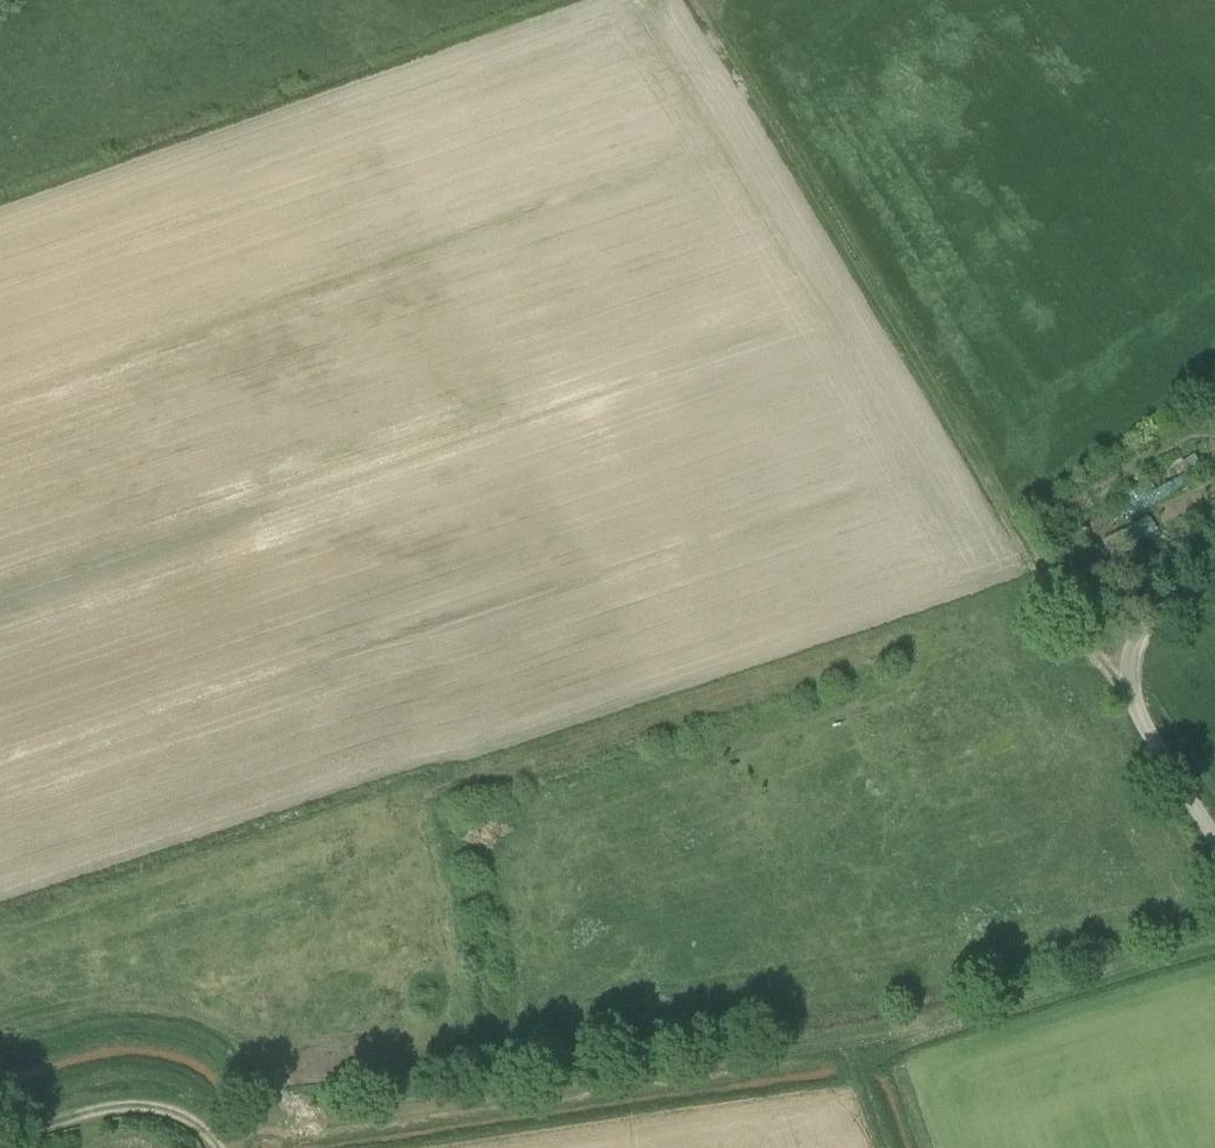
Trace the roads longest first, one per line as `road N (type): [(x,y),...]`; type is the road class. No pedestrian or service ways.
road 1 (unclassified): [(1214,829),(1091,649),(1214,574)]
road 2 (track): [(0,1143),(132,1107),(189,1117),(220,1147)]

